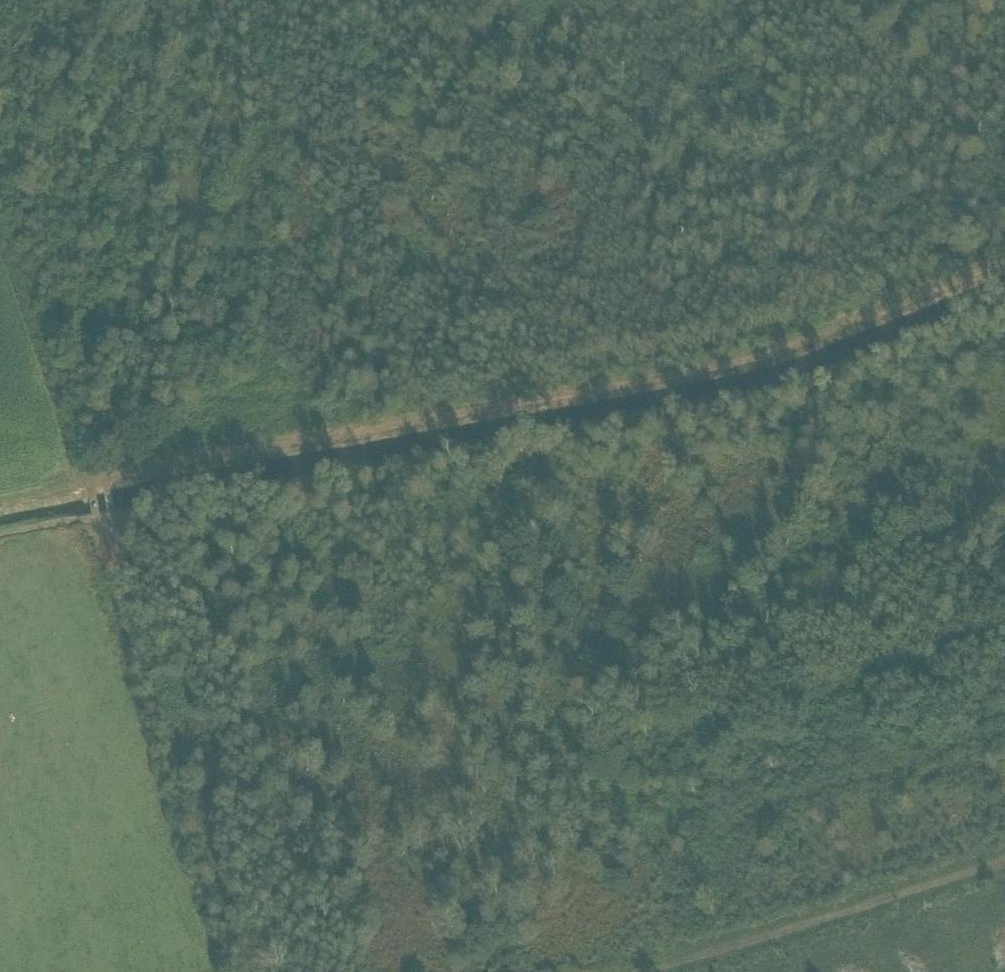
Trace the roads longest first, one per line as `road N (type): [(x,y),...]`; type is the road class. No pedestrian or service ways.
road 1 (track): [(648,971),(1004,856)]

